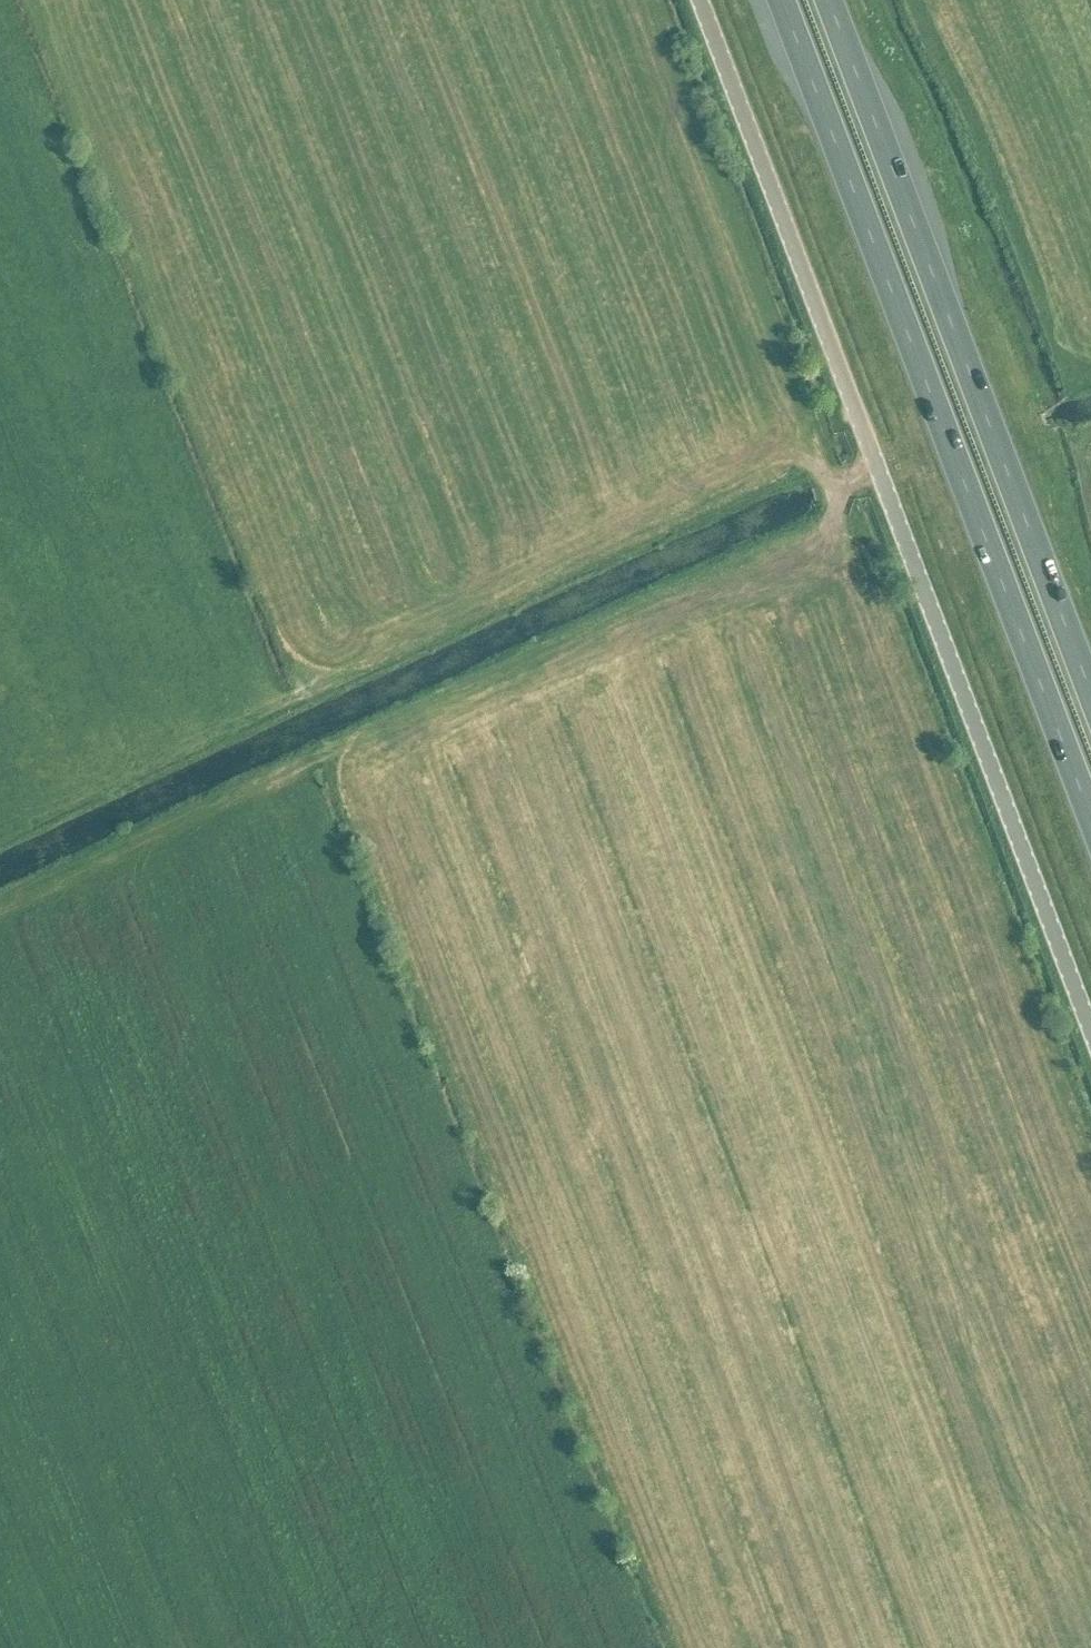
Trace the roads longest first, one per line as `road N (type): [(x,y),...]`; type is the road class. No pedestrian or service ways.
road 1 (unclassified): [(1090,1031),(700,0)]
road 2 (trunk): [(782,0),(1090,816)]
road 3 (trunk): [(1090,696),(827,0)]

